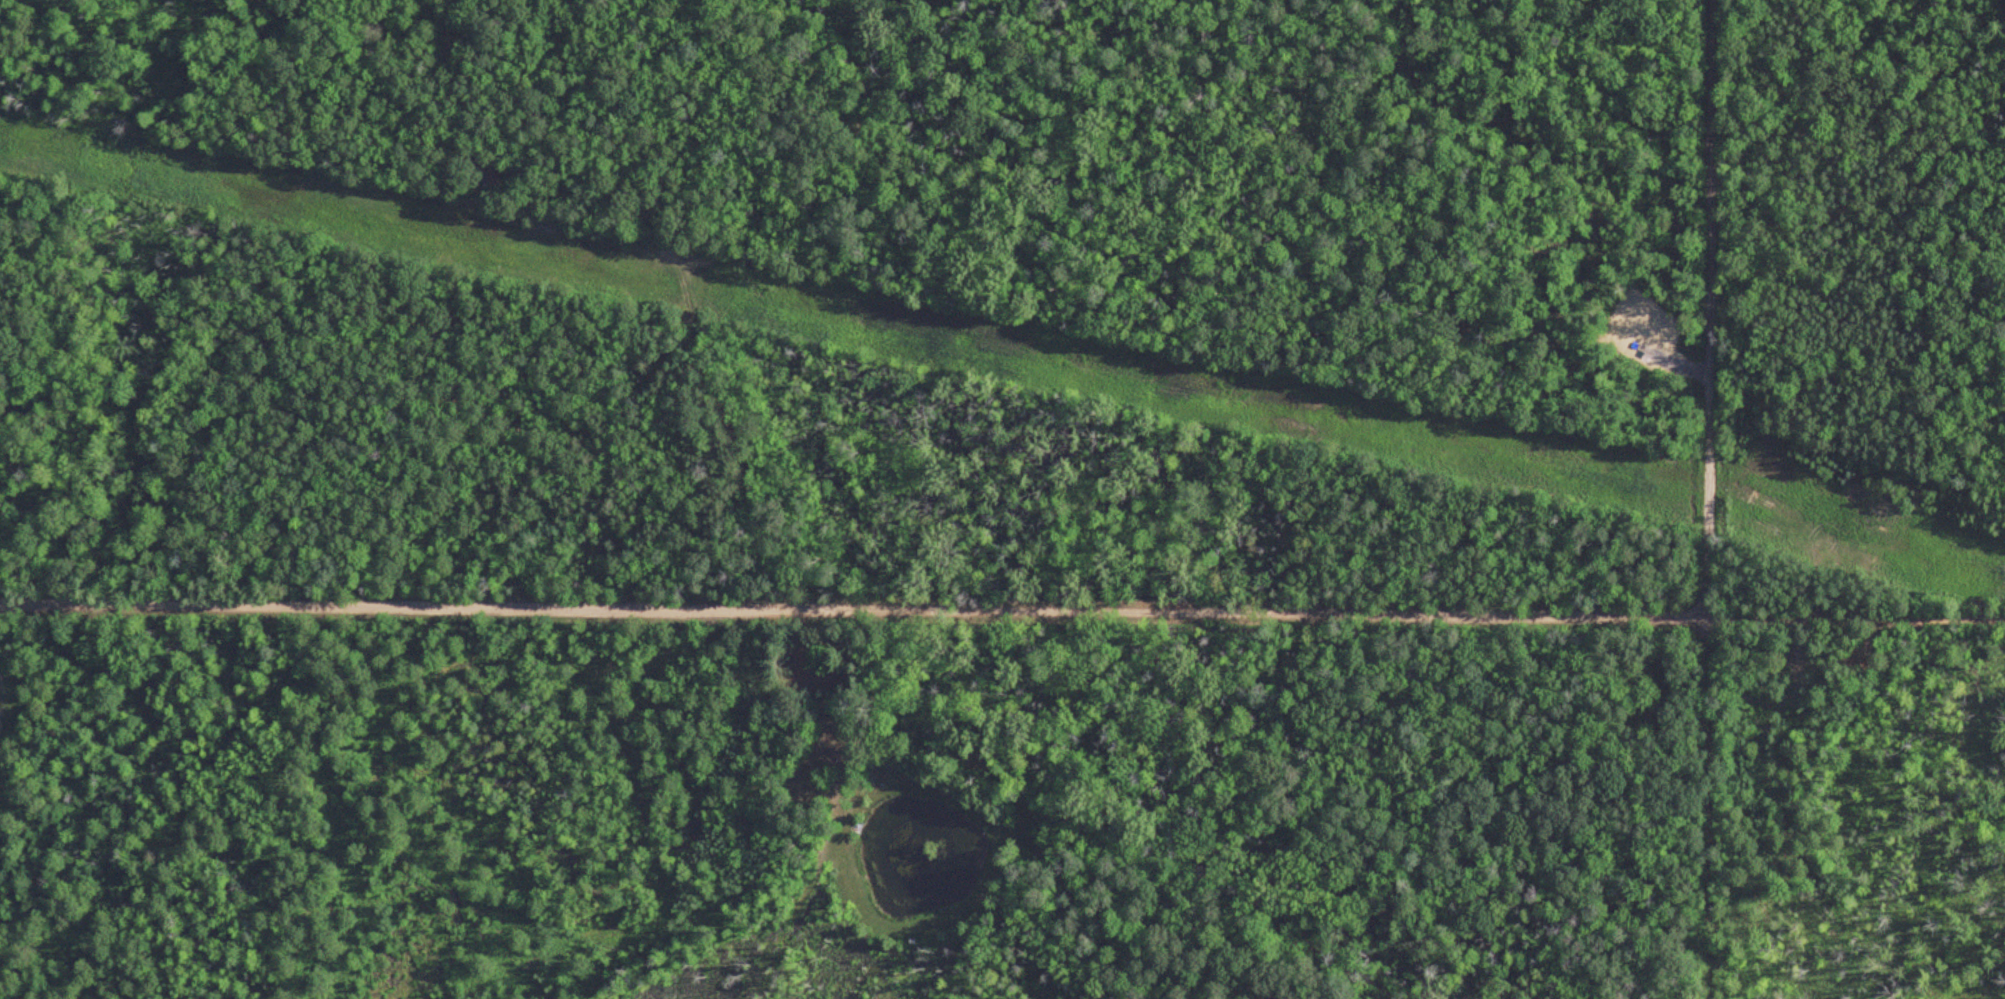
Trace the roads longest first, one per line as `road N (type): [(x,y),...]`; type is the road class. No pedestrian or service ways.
road 1 (track): [(2004,614),(0,605)]

